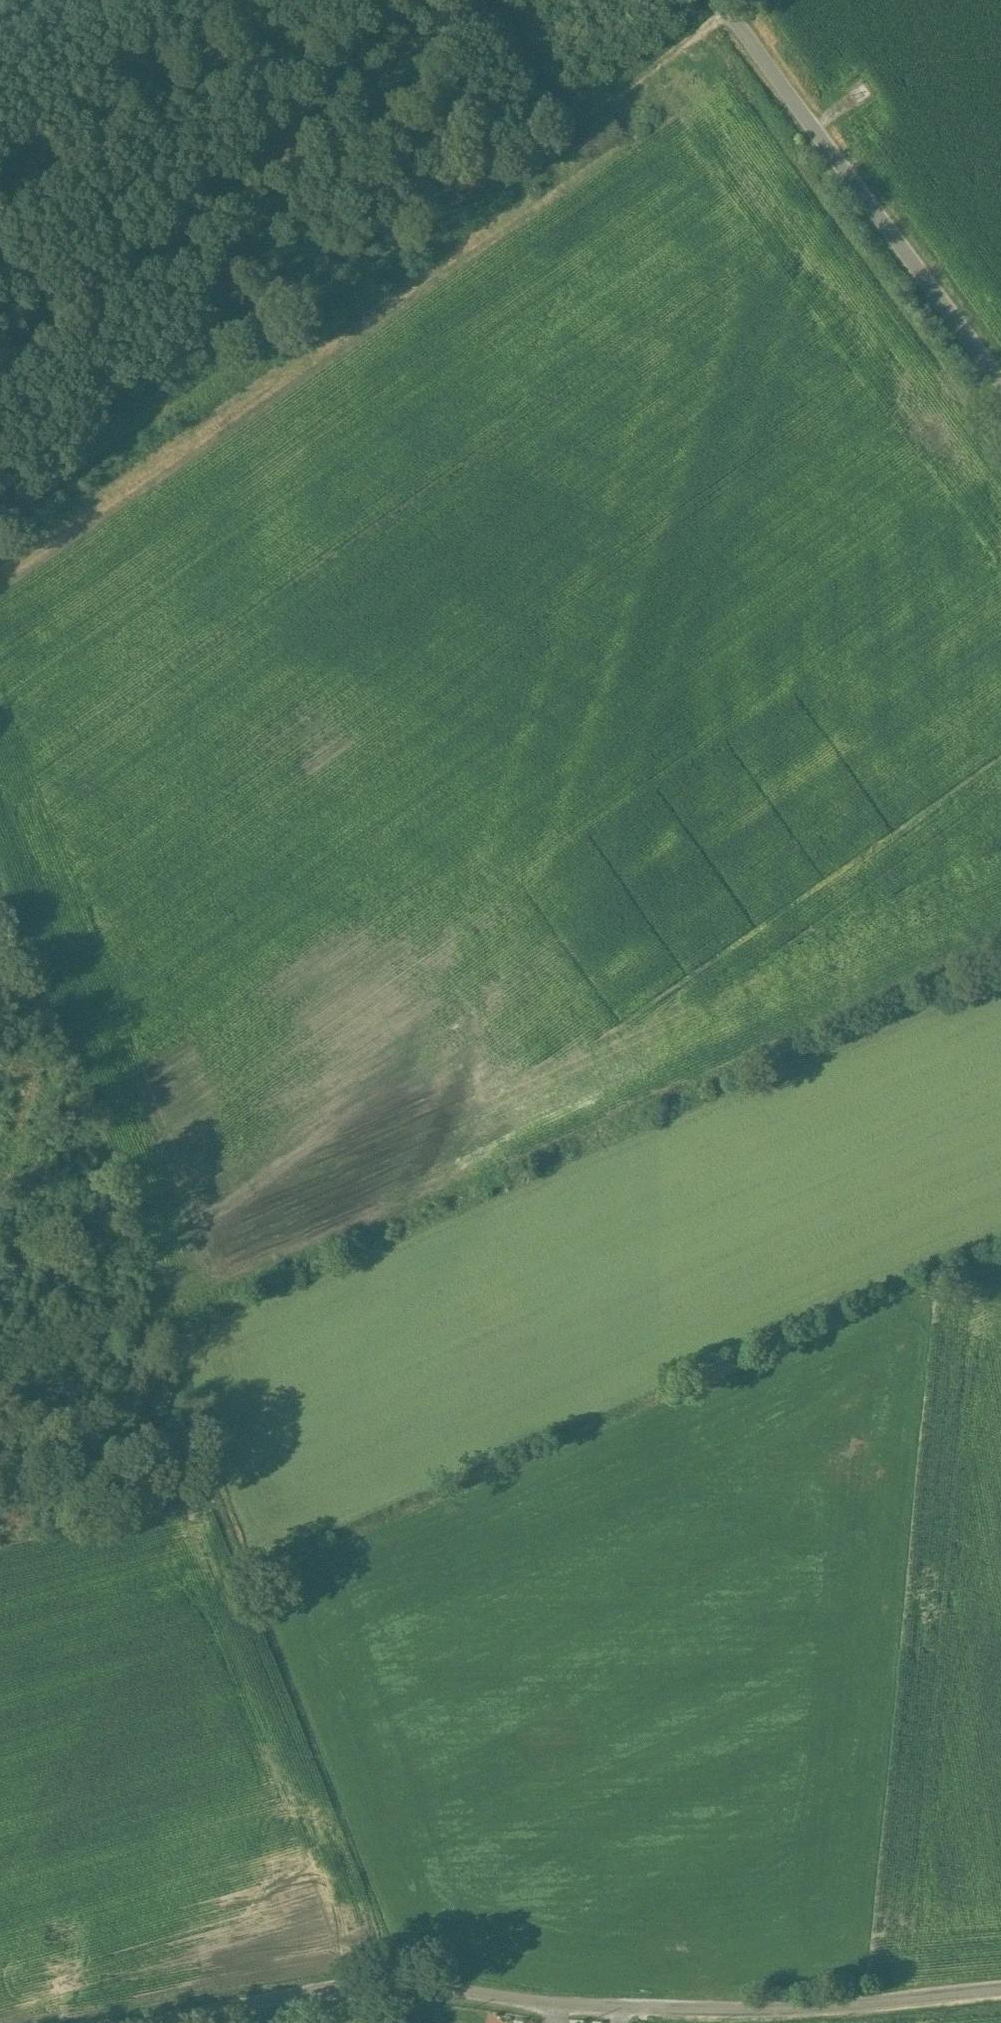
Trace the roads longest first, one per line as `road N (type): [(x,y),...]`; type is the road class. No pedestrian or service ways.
road 1 (track): [(727,8),(0,526)]
road 2 (unclassified): [(164,2022),(366,1984),(556,2009),(657,2011),(1000,1993)]
road 3 (unclassified): [(721,0),(1000,378)]

